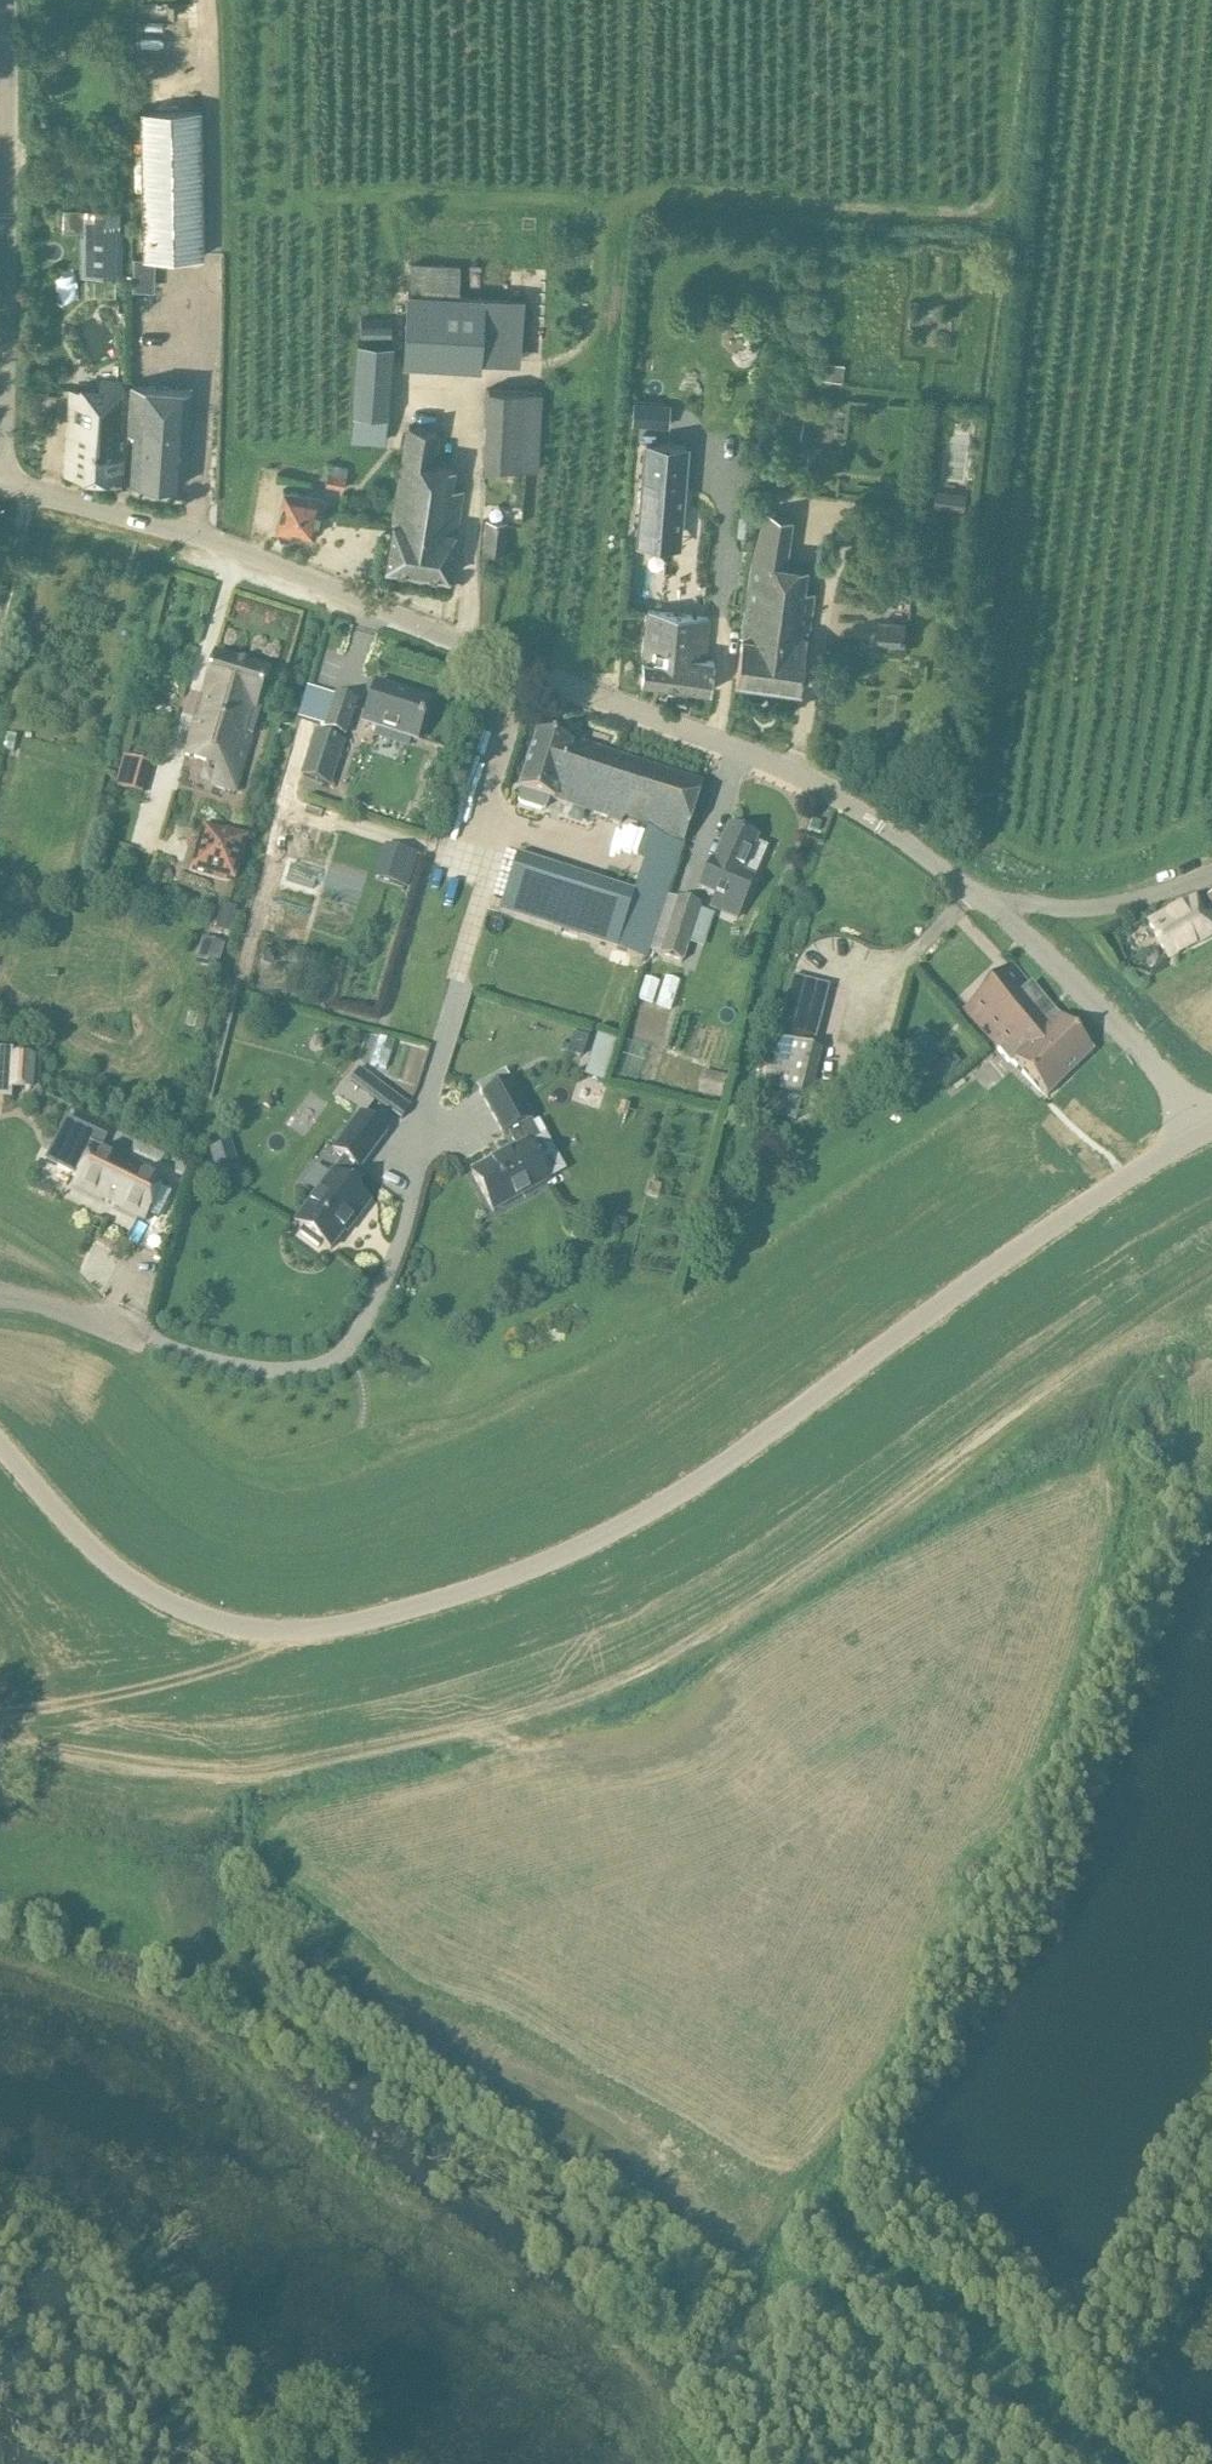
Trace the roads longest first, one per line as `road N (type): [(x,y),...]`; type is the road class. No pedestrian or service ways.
road 1 (unclassified): [(0,1448),(110,1567),(164,1603),(220,1624),(284,1633),(417,1609),(557,1562),(715,1476),(1201,1133)]
road 2 (unclassified): [(983,901),(836,796),(759,757),(219,545),(0,486)]
road 3 (unclassified): [(0,430),(4,0)]
road 4 (unclassified): [(1201,1133),(1101,1010),(983,901)]
road 5 (residential): [(983,901),(1093,910),(1211,873)]

